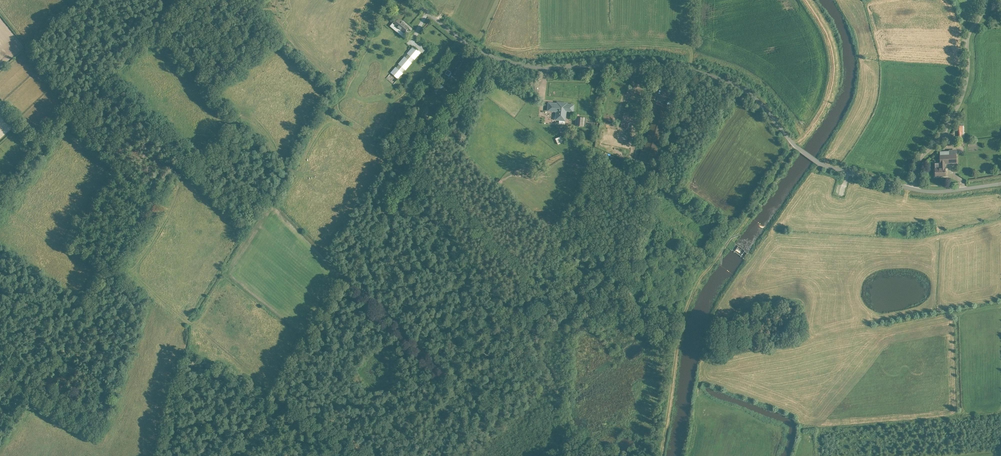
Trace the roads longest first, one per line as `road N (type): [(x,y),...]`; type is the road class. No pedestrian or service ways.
road 1 (unclassified): [(819,163),(793,146),(756,98),(707,72),(504,61),(467,44),(414,0)]
road 2 (unclassified): [(912,190),(918,163),(966,98),(971,47),(992,0)]

